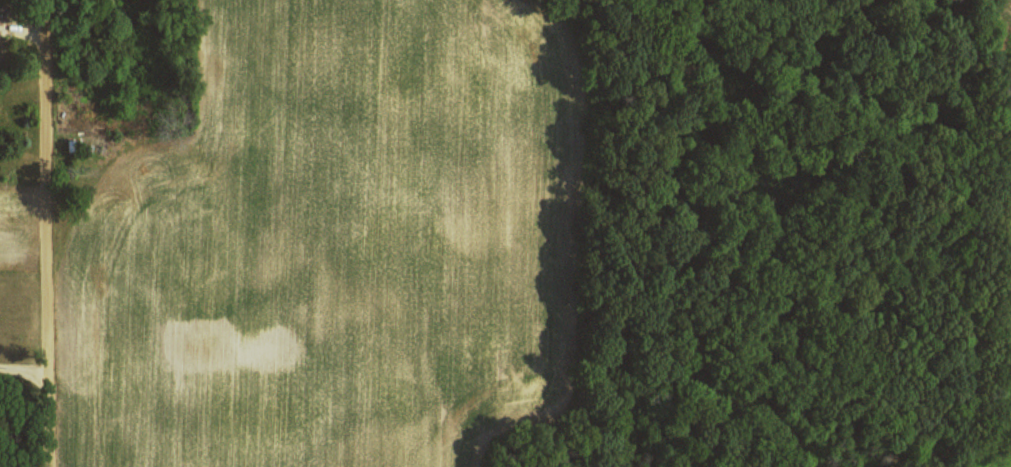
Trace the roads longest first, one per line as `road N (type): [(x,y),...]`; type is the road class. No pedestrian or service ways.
road 1 (residential): [(46,466),(46,0)]

